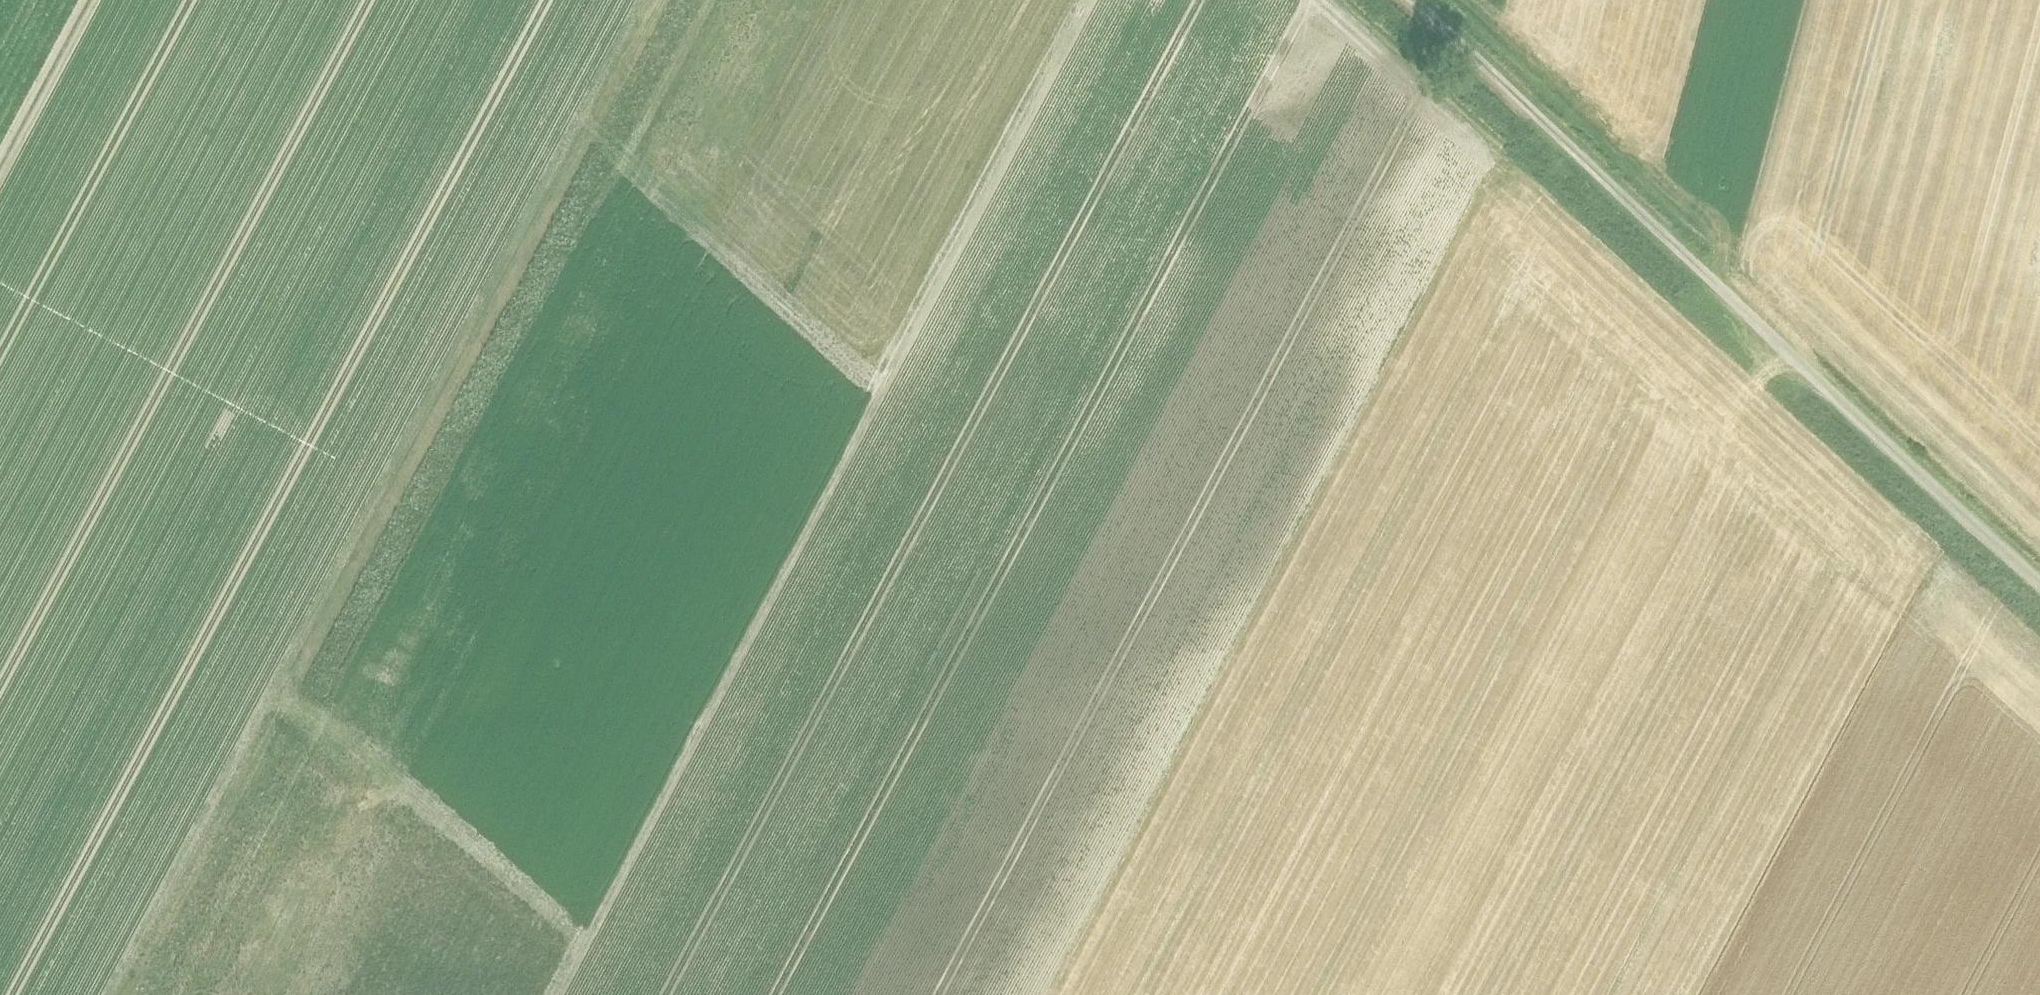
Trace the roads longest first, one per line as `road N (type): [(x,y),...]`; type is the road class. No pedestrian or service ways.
road 1 (track): [(2039,585),(1408,0)]

